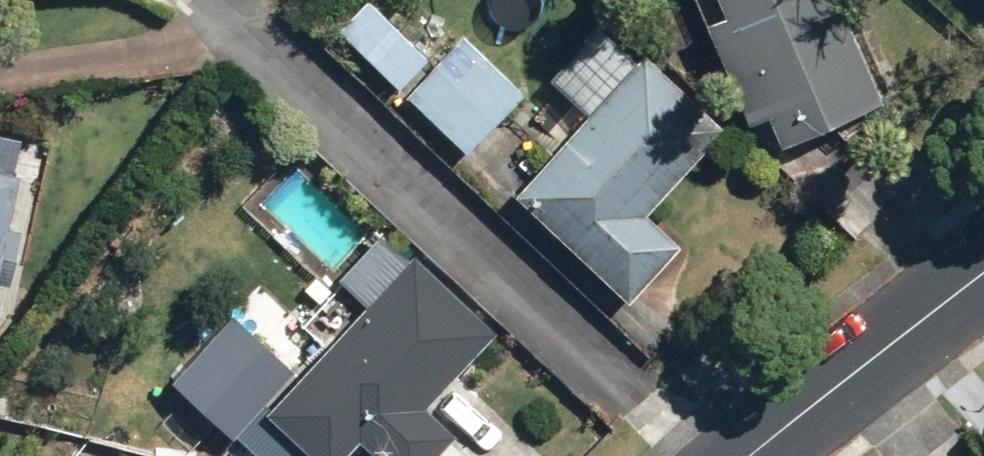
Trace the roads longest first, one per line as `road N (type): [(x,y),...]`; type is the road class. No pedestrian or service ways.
road 1 (residential): [(983,278),(756,455)]

